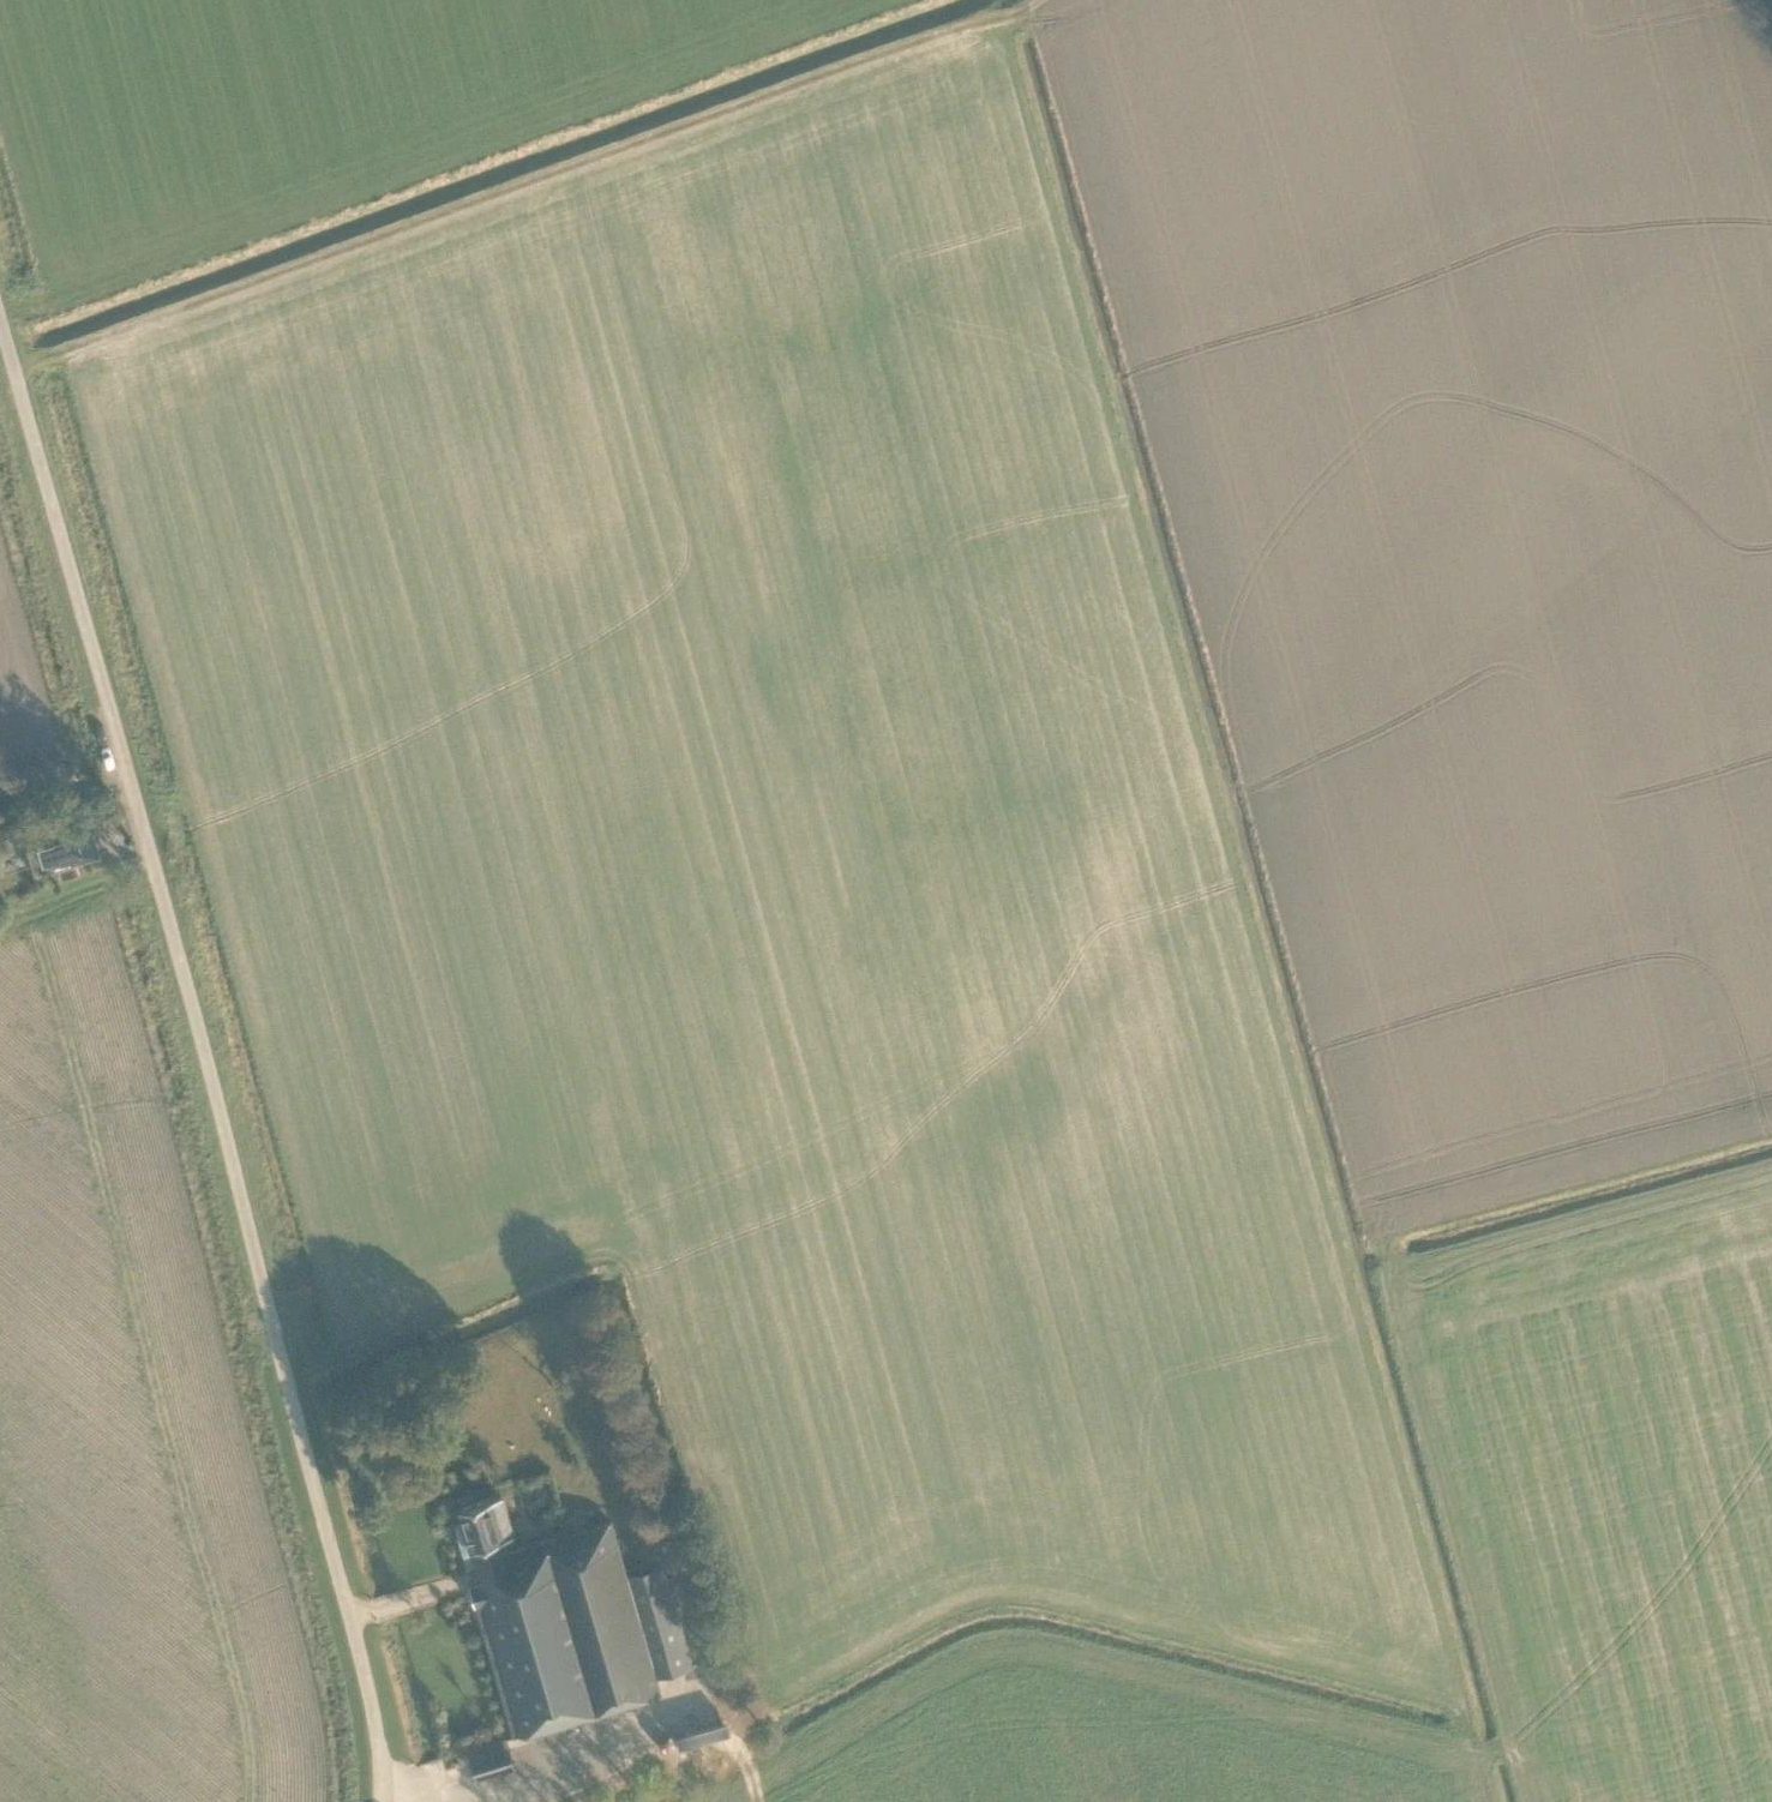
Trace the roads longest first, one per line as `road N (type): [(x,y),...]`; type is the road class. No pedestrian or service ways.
road 1 (unclassified): [(381,1801),(376,1718),(354,1623),(0,313)]

